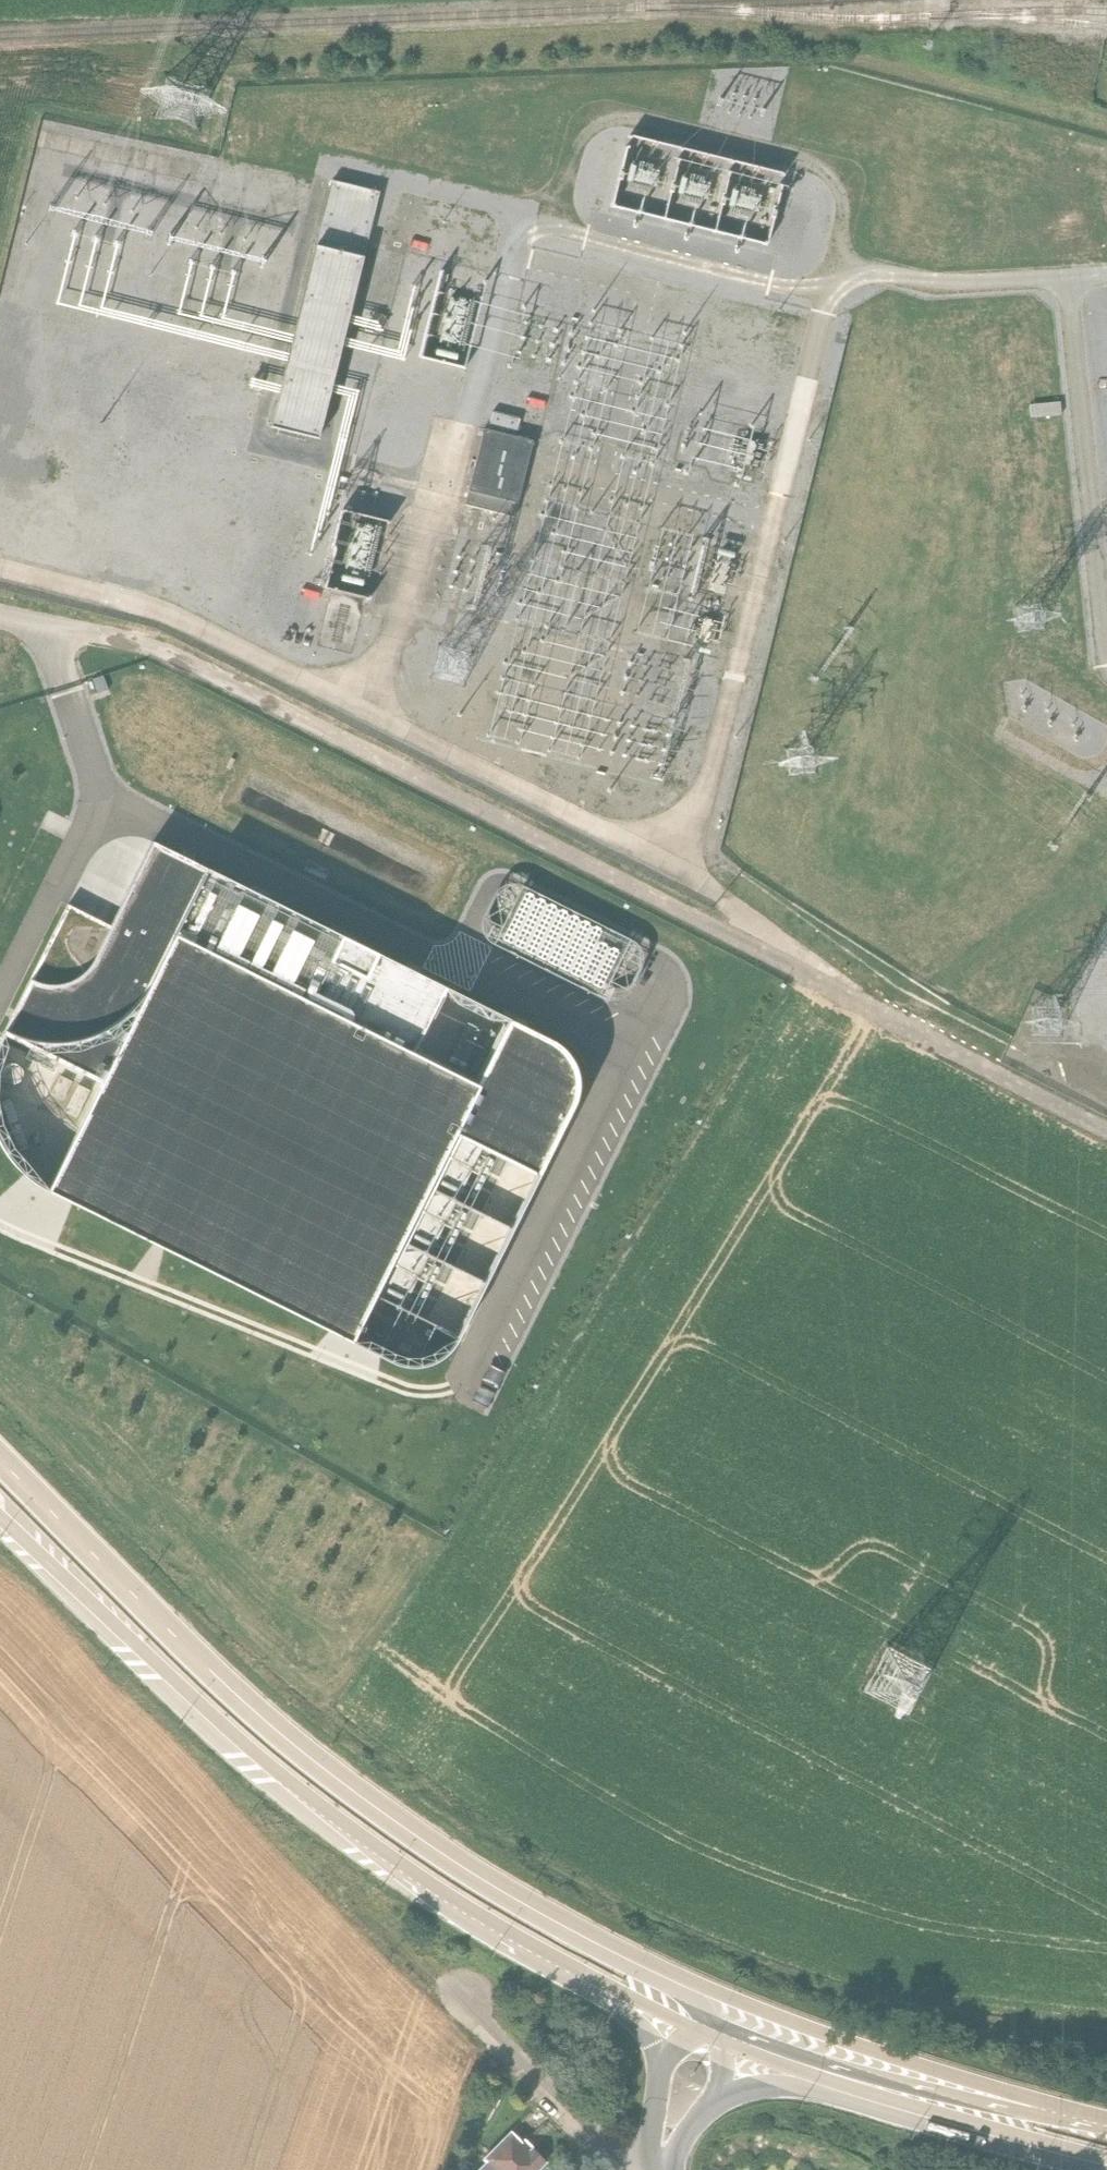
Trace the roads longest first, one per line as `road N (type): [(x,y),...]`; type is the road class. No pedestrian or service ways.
road 1 (unclassified): [(0,617),(159,654),(1106,1125)]
road 2 (secondary): [(624,1958),(471,1871),(336,1781),(214,1674),(0,1462)]
road 3 (secondary): [(0,1519),(181,1696),(327,1810),(483,1916),(605,1984)]
road 4 (secondary): [(1072,2108),(820,2033),(624,1958)]
road 5 (unclassified): [(1072,2108),(1030,2114),(992,2105),(835,2066),(717,2023)]
road 6 (secondary): [(832,2088),(1106,2166)]
road 7 (residential): [(466,2007),(625,2169)]
road 8 (secondary): [(720,2039),(832,2088)]

